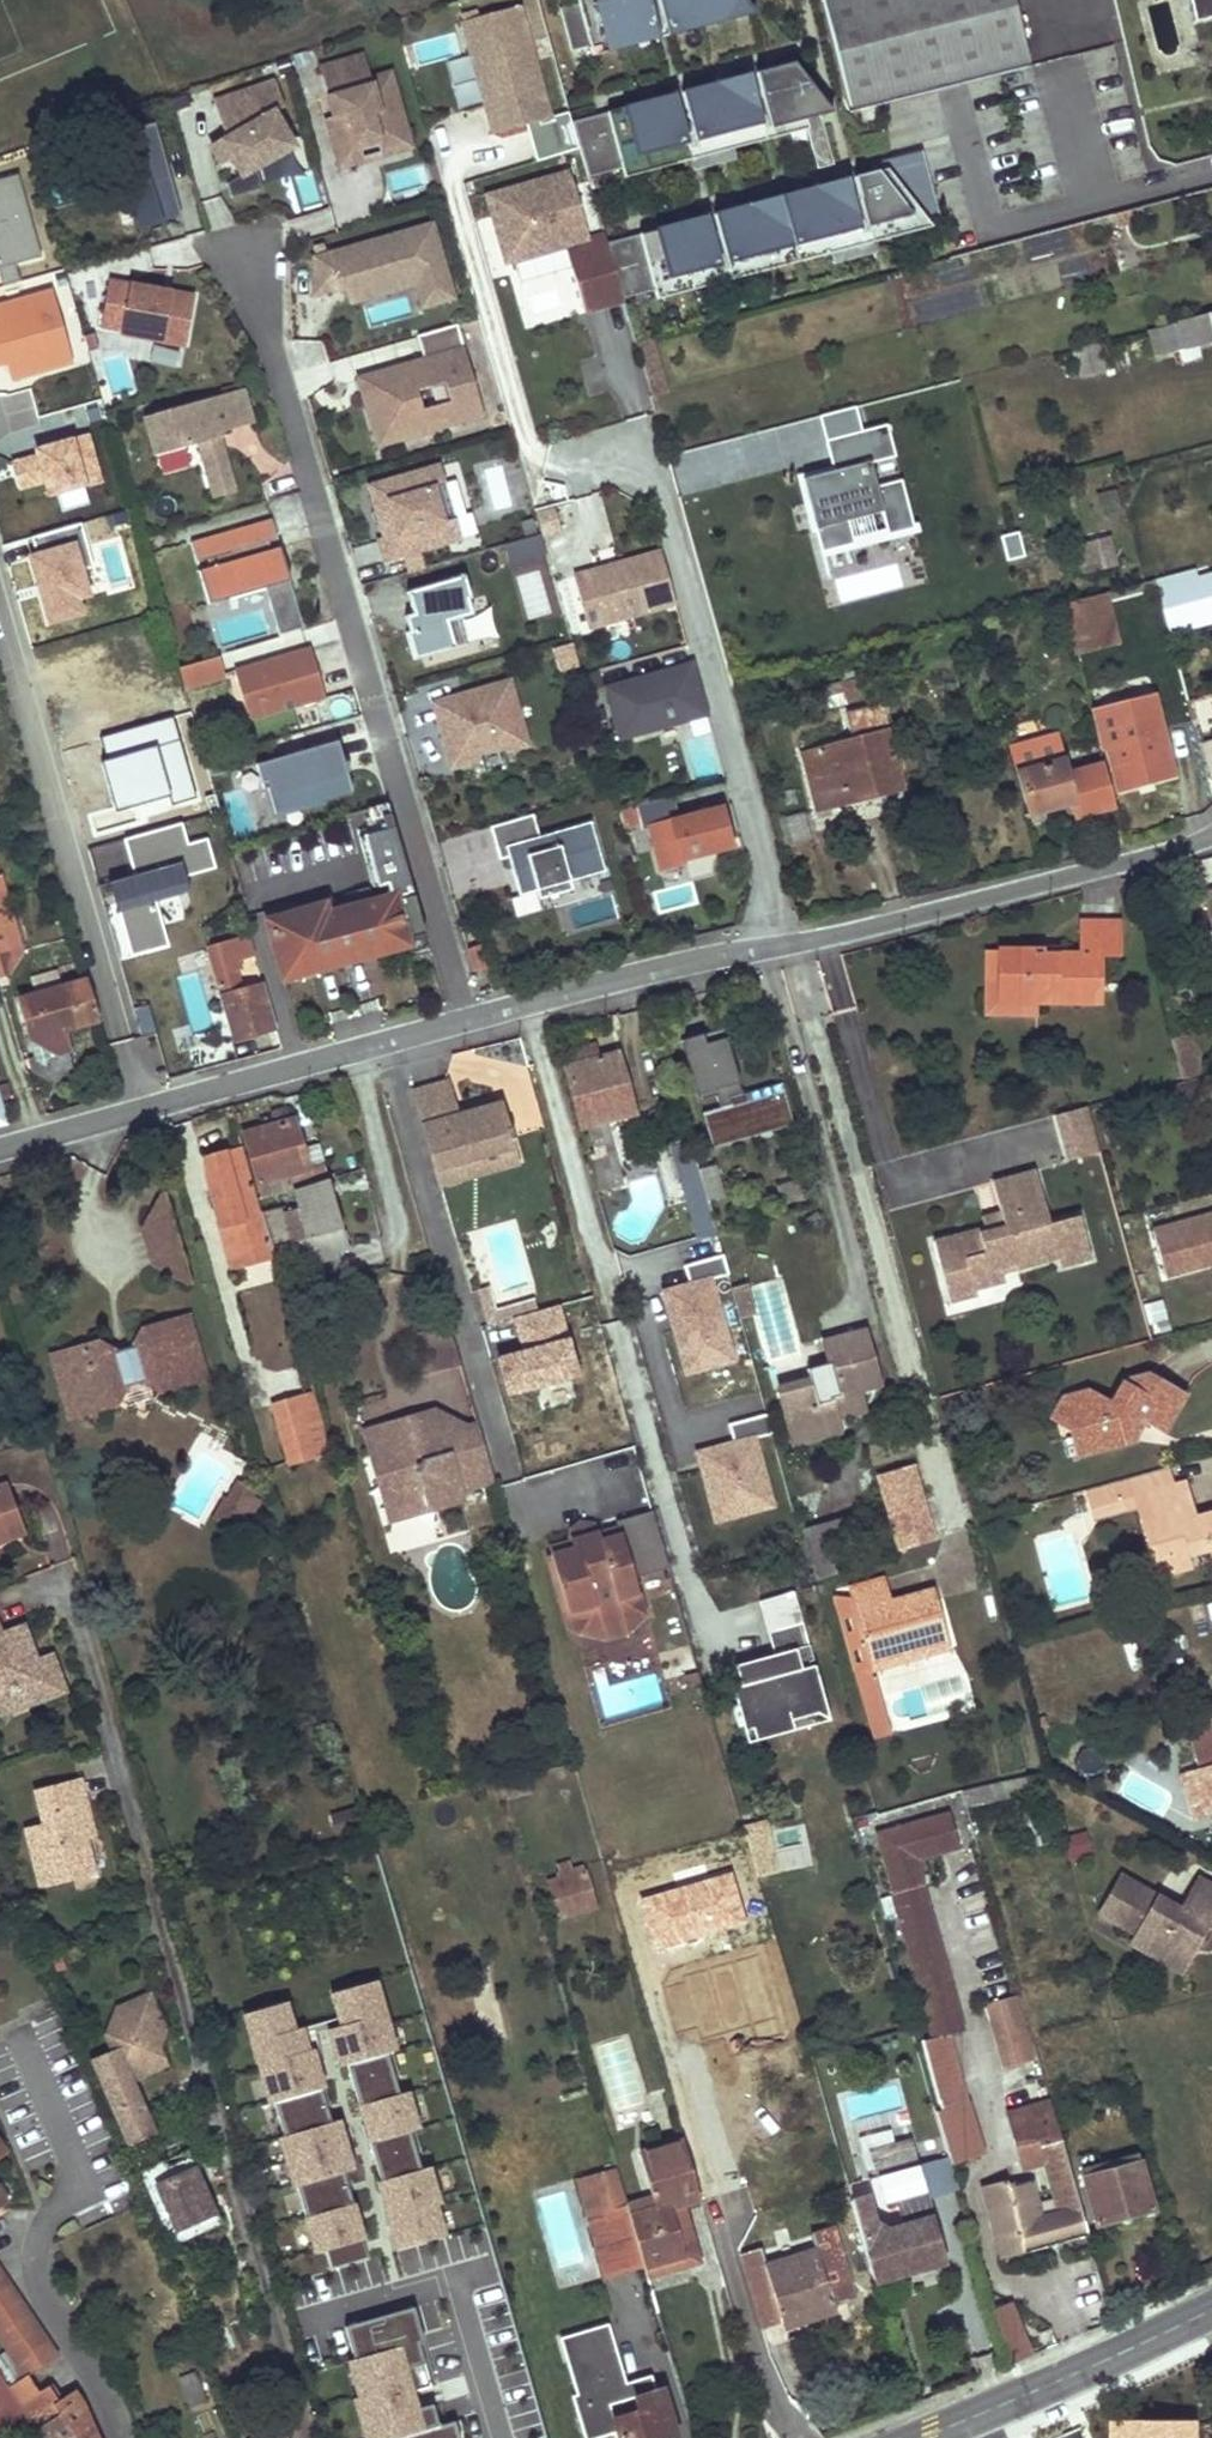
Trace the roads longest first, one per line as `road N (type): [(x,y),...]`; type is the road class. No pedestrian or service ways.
road 1 (residential): [(465,1021),(242,257)]
road 2 (residential): [(184,1889),(0,1248)]
road 3 (residential): [(614,459),(661,501),(783,947)]
road 4 (residential): [(0,1149),(465,1021)]
road 5 (residential): [(783,947),(1211,834)]
road 6 (residential): [(465,1021),(690,961),(783,947)]
road 7 (secondary): [(920,2437),(1211,2308)]

